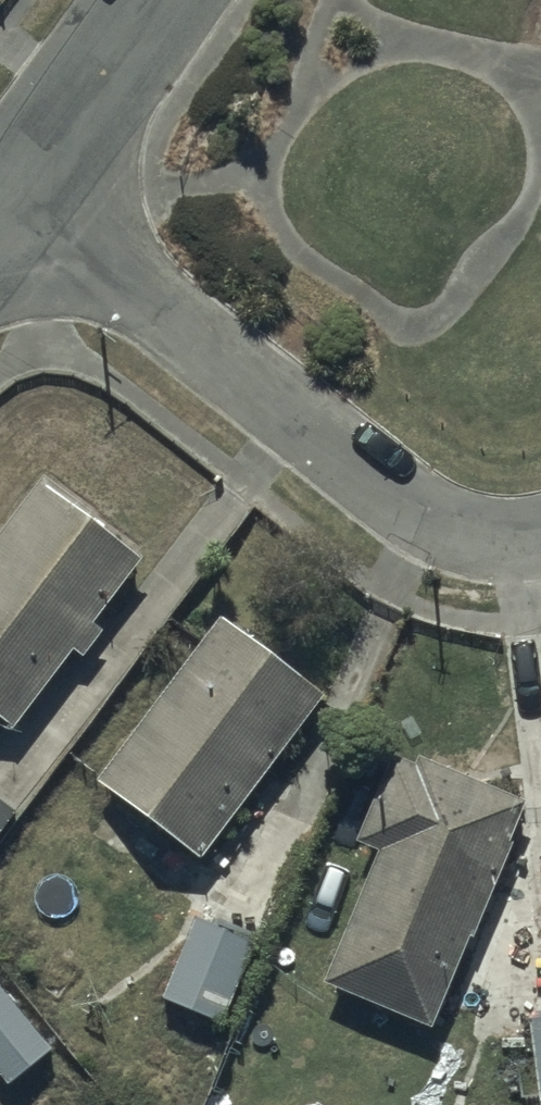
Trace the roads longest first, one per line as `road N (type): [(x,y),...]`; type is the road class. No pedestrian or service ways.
road 1 (residential): [(14,214),(422,545),(510,559),(540,548)]
road 2 (residential): [(164,0),(14,214)]

